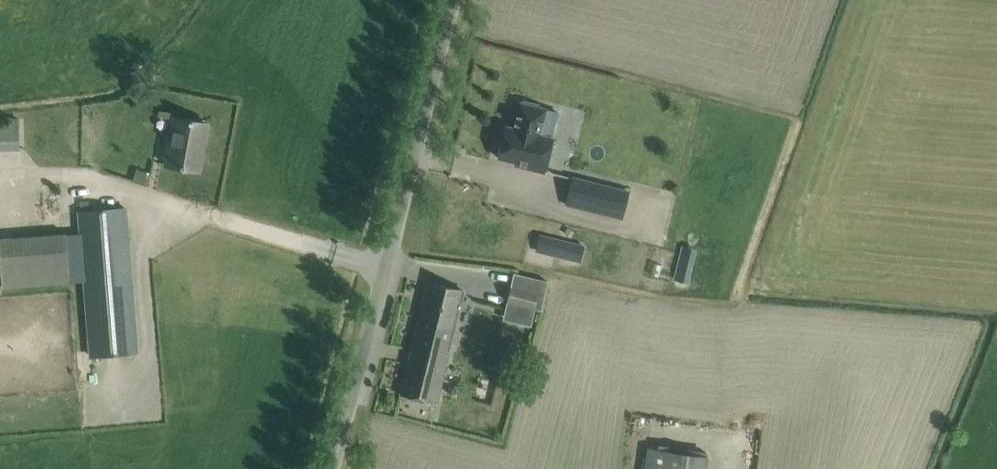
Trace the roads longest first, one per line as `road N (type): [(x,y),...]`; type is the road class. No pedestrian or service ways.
road 1 (unclassified): [(328,468),(438,0)]

